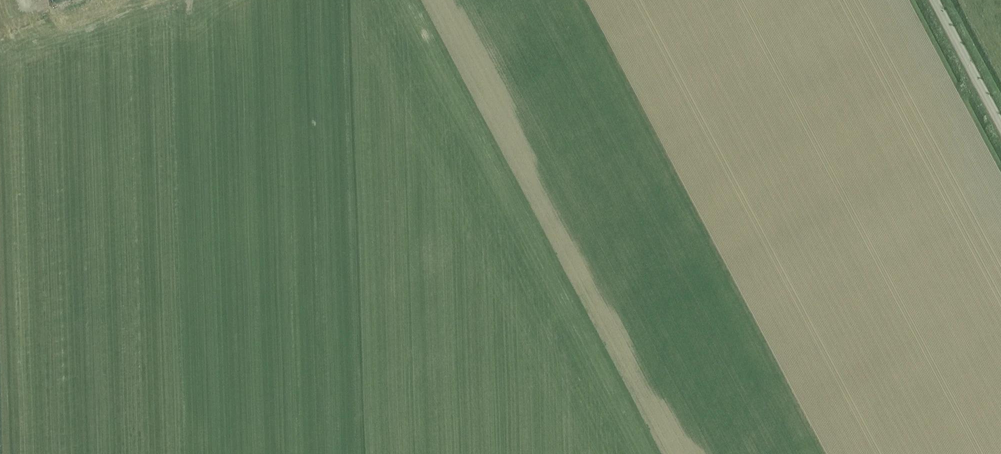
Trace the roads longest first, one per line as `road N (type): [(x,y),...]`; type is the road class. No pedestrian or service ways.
road 1 (unclassified): [(1000,125),(934,0)]

